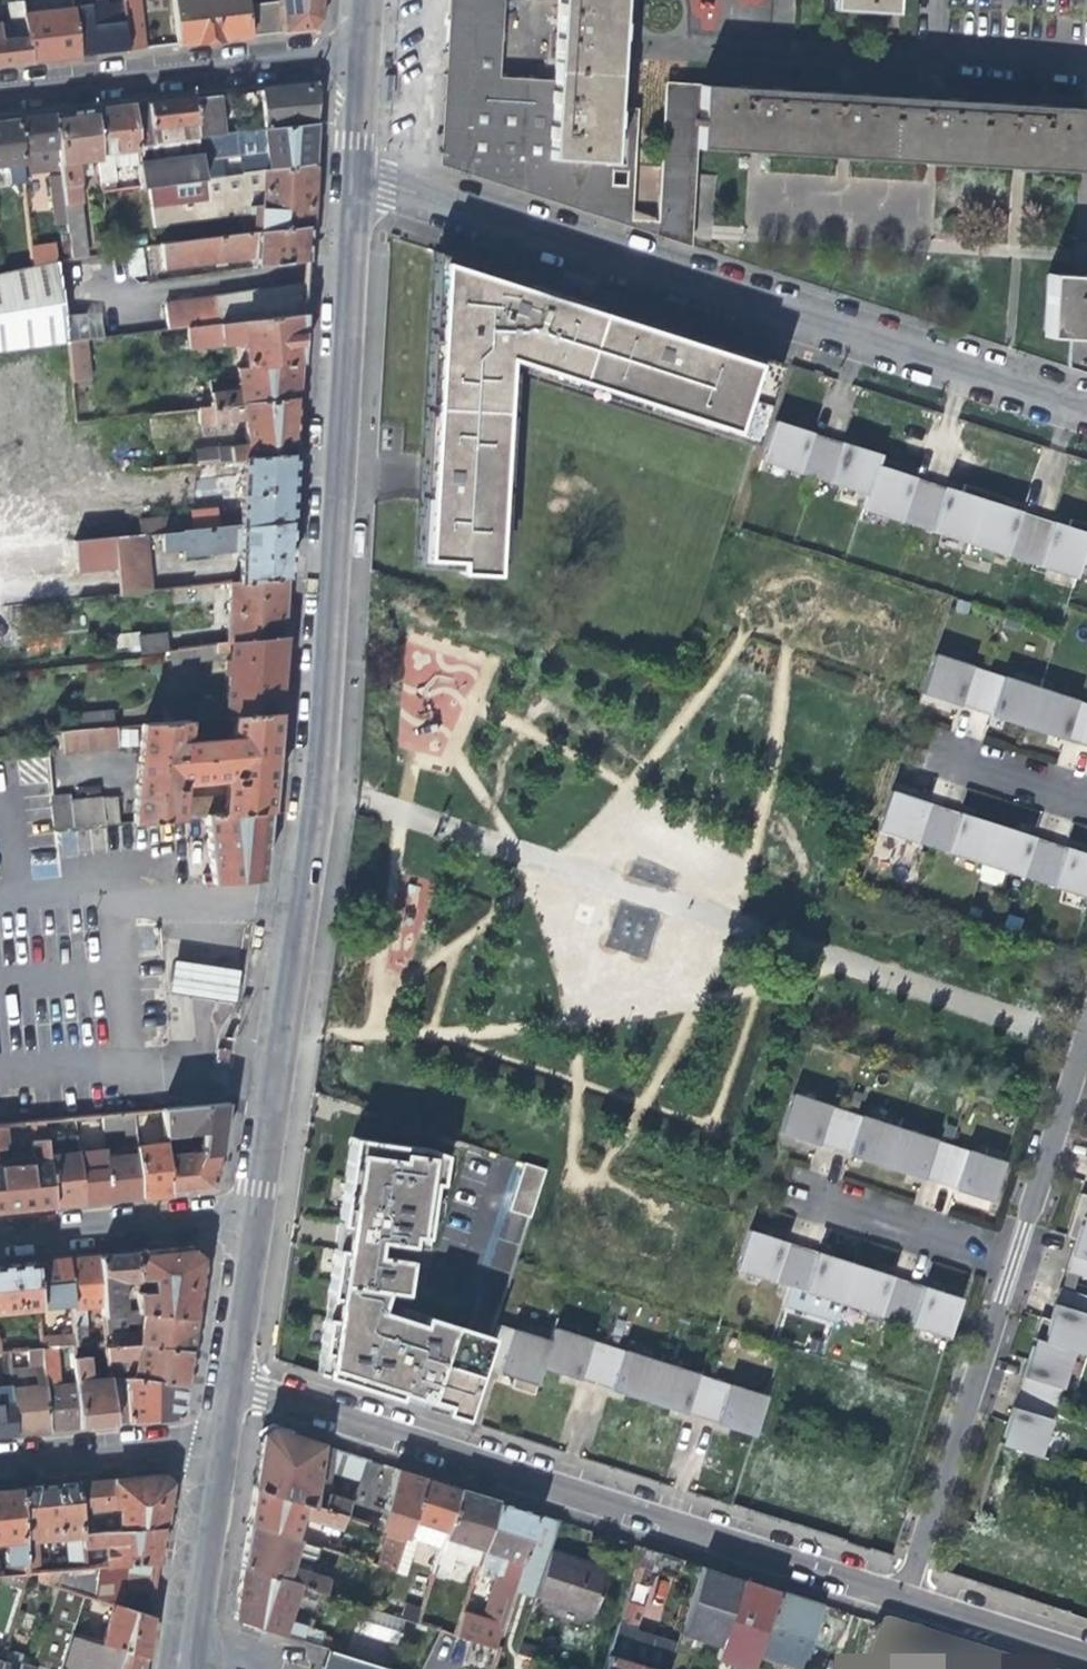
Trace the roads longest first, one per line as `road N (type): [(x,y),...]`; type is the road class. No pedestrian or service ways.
road 1 (secondary): [(251,1211),(313,735),(343,168)]
road 2 (residential): [(1086,409),(343,168)]
road 3 (residential): [(227,1381),(903,1596)]
road 4 (residential): [(903,1596),(1086,1025)]
road 5 (residential): [(350,46),(0,87)]
road 6 (residential): [(251,1211),(0,1237)]
road 7 (secondary): [(175,1668),(216,1437)]
road 8 (residential): [(0,1460),(216,1437)]
road 9 (residential): [(903,1596),(1086,1655)]
road 10 (secondary): [(227,1381),(251,1211)]
road 11 (secondary): [(343,168),(350,46)]

